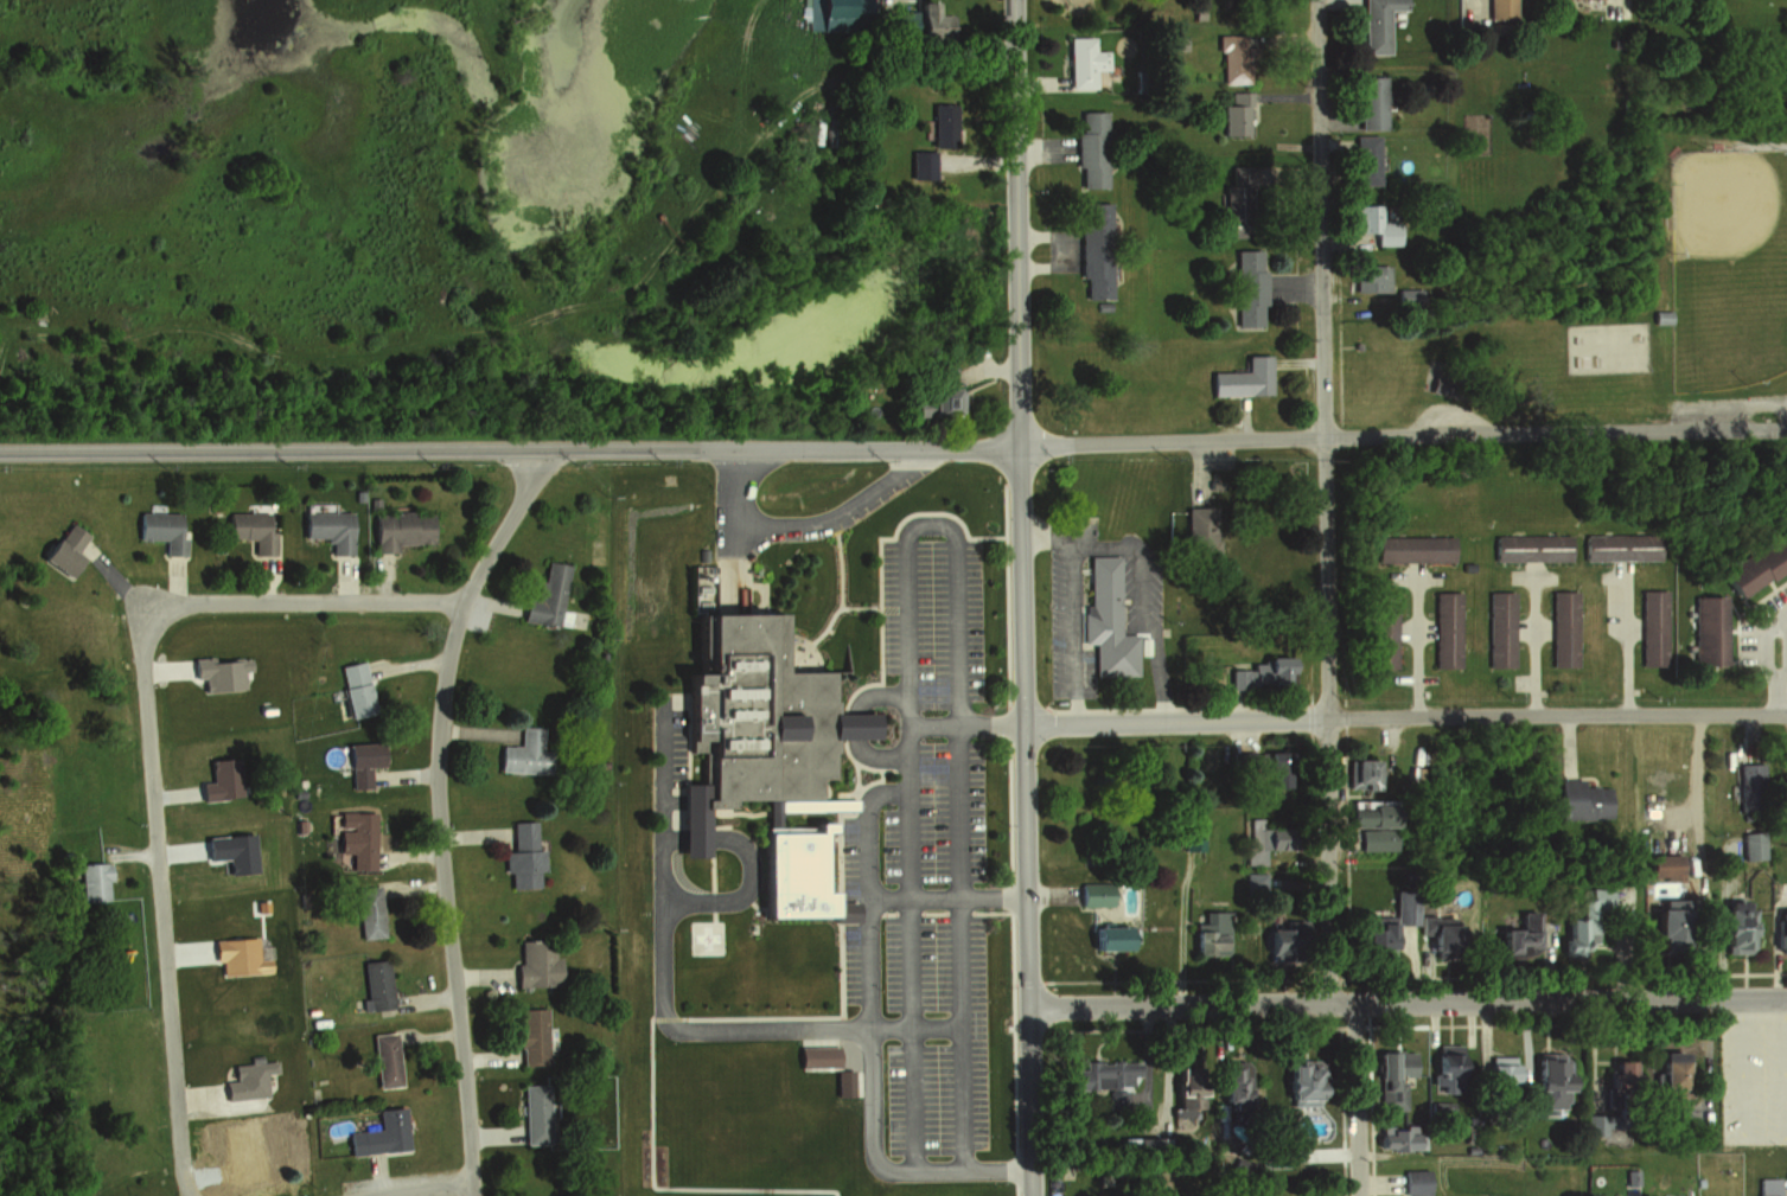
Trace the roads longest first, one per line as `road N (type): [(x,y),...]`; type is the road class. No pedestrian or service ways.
road 1 (tertiary): [(1030,1195),(1013,0)]
road 2 (residential): [(0,453),(1019,448)]
road 3 (residential): [(1326,1003),(1319,0)]
road 4 (tertiary): [(1786,431),(1019,448)]
road 5 (residential): [(474,1195),(435,765),(448,664),(528,477),(526,449)]
road 6 (residential): [(1786,715),(1023,725)]
road 7 (residential): [(1026,1008),(1786,998)]
road 8 (residential): [(191,1195),(142,651),(151,620),(177,603)]
road 9 (residential): [(177,603),(471,602)]
road 10 (residential): [(1358,1195),(1352,1003)]

